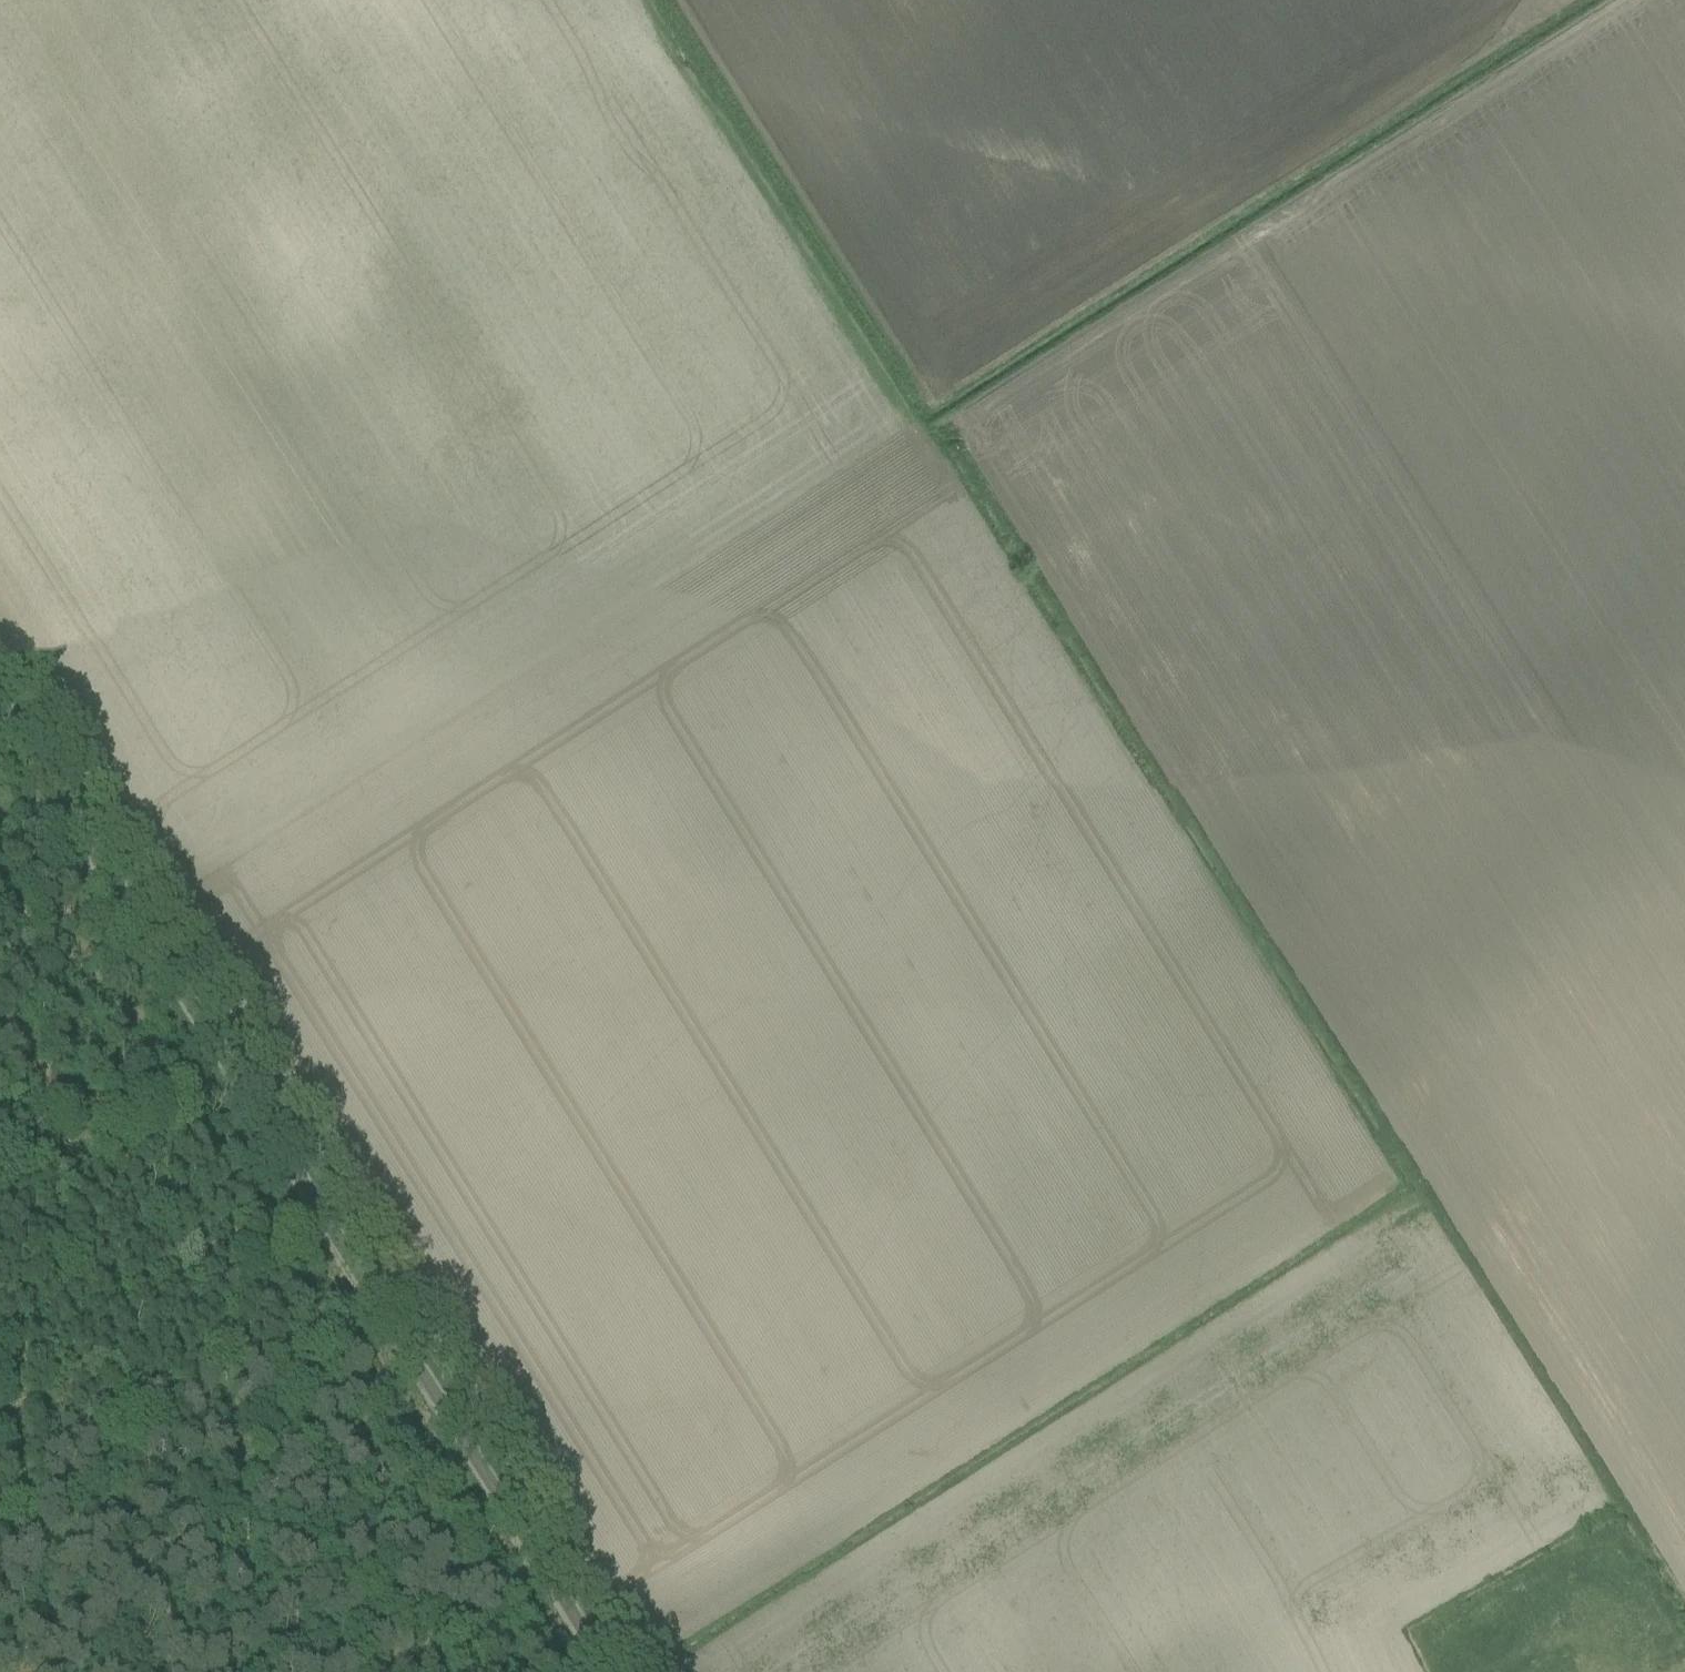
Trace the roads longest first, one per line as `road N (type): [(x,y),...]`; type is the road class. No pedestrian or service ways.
road 1 (unclassified): [(619,1671),(284,1130),(0,698)]

